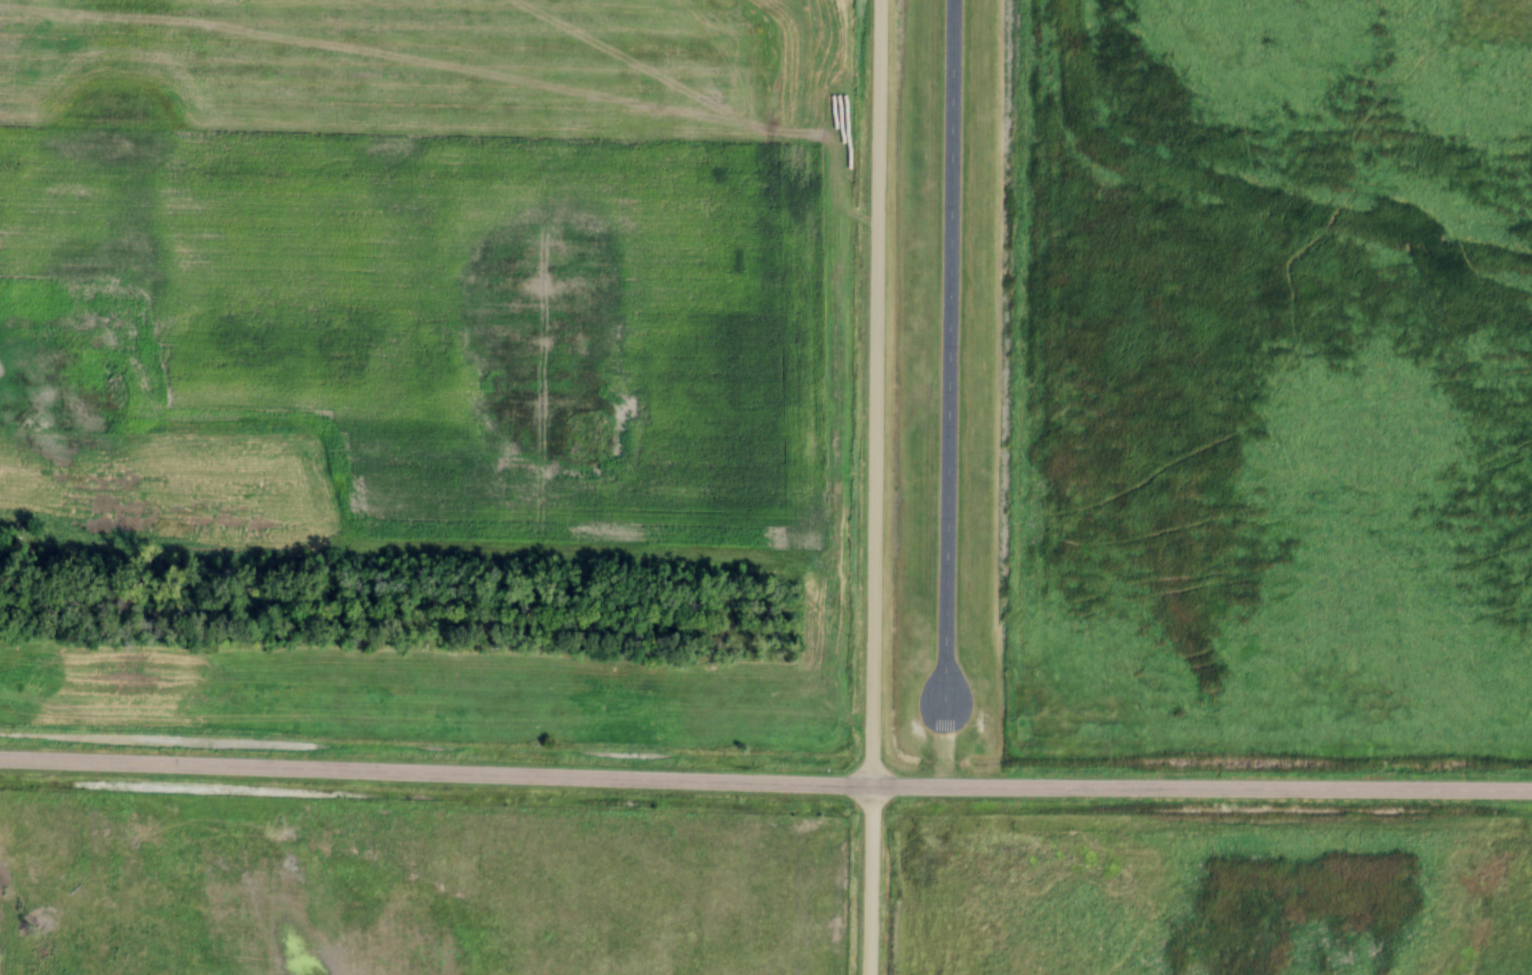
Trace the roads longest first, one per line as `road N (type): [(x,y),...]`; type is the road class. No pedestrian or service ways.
road 1 (tertiary): [(1531,791),(648,781),(0,760)]
road 2 (residential): [(866,974),(877,0)]

